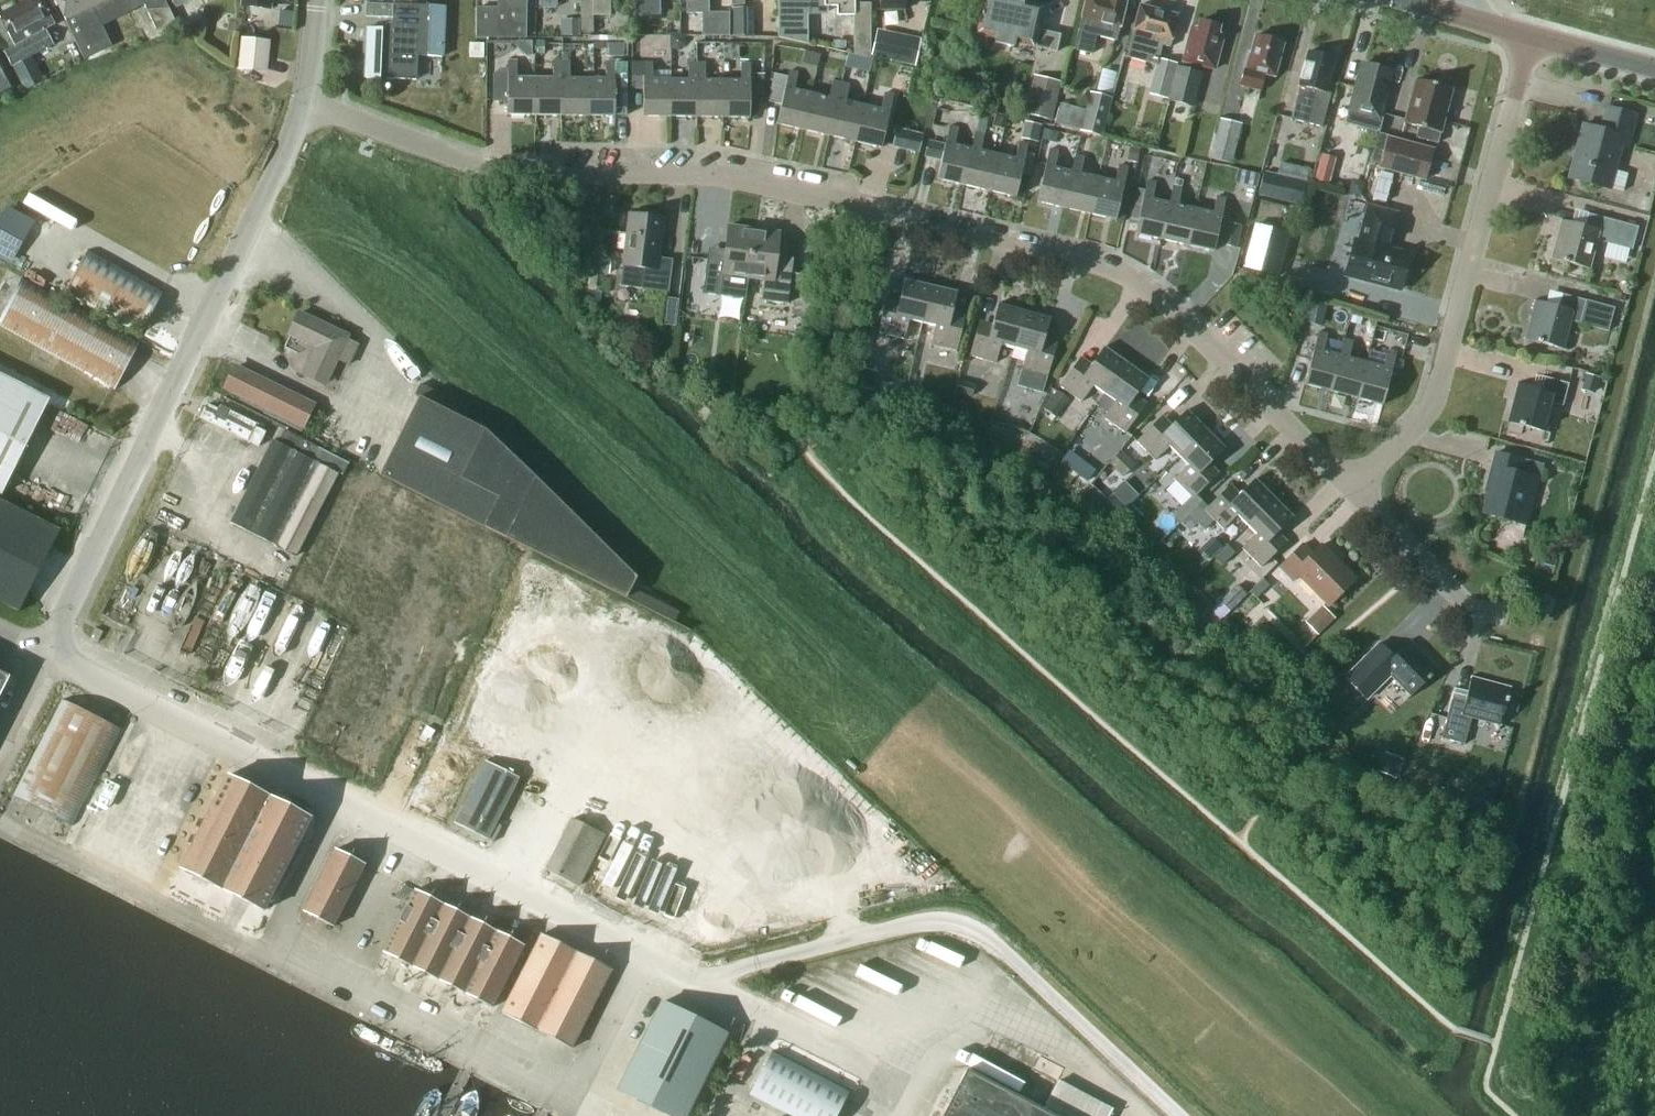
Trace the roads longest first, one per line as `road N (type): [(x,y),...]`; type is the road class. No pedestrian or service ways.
road 1 (residential): [(1353,488),(1161,292),(1115,263),(689,172),(498,166),(309,101)]
road 2 (unclassified): [(46,654),(309,101)]
road 3 (unclassified): [(647,956),(569,1100),(267,955)]
road 4 (residential): [(1353,488),(1420,426),(1436,391),(1531,37)]
road 5 (unclassified): [(647,956),(343,798)]
road 6 (unclassified): [(343,798),(46,654)]
road 7 (unclassified): [(267,955),(0,821)]
road 8 (residential): [(1479,616),(1353,488)]
road 9 (unclassified): [(267,955),(343,798)]
road 10 (tertiary): [(1654,66),(1531,37)]

